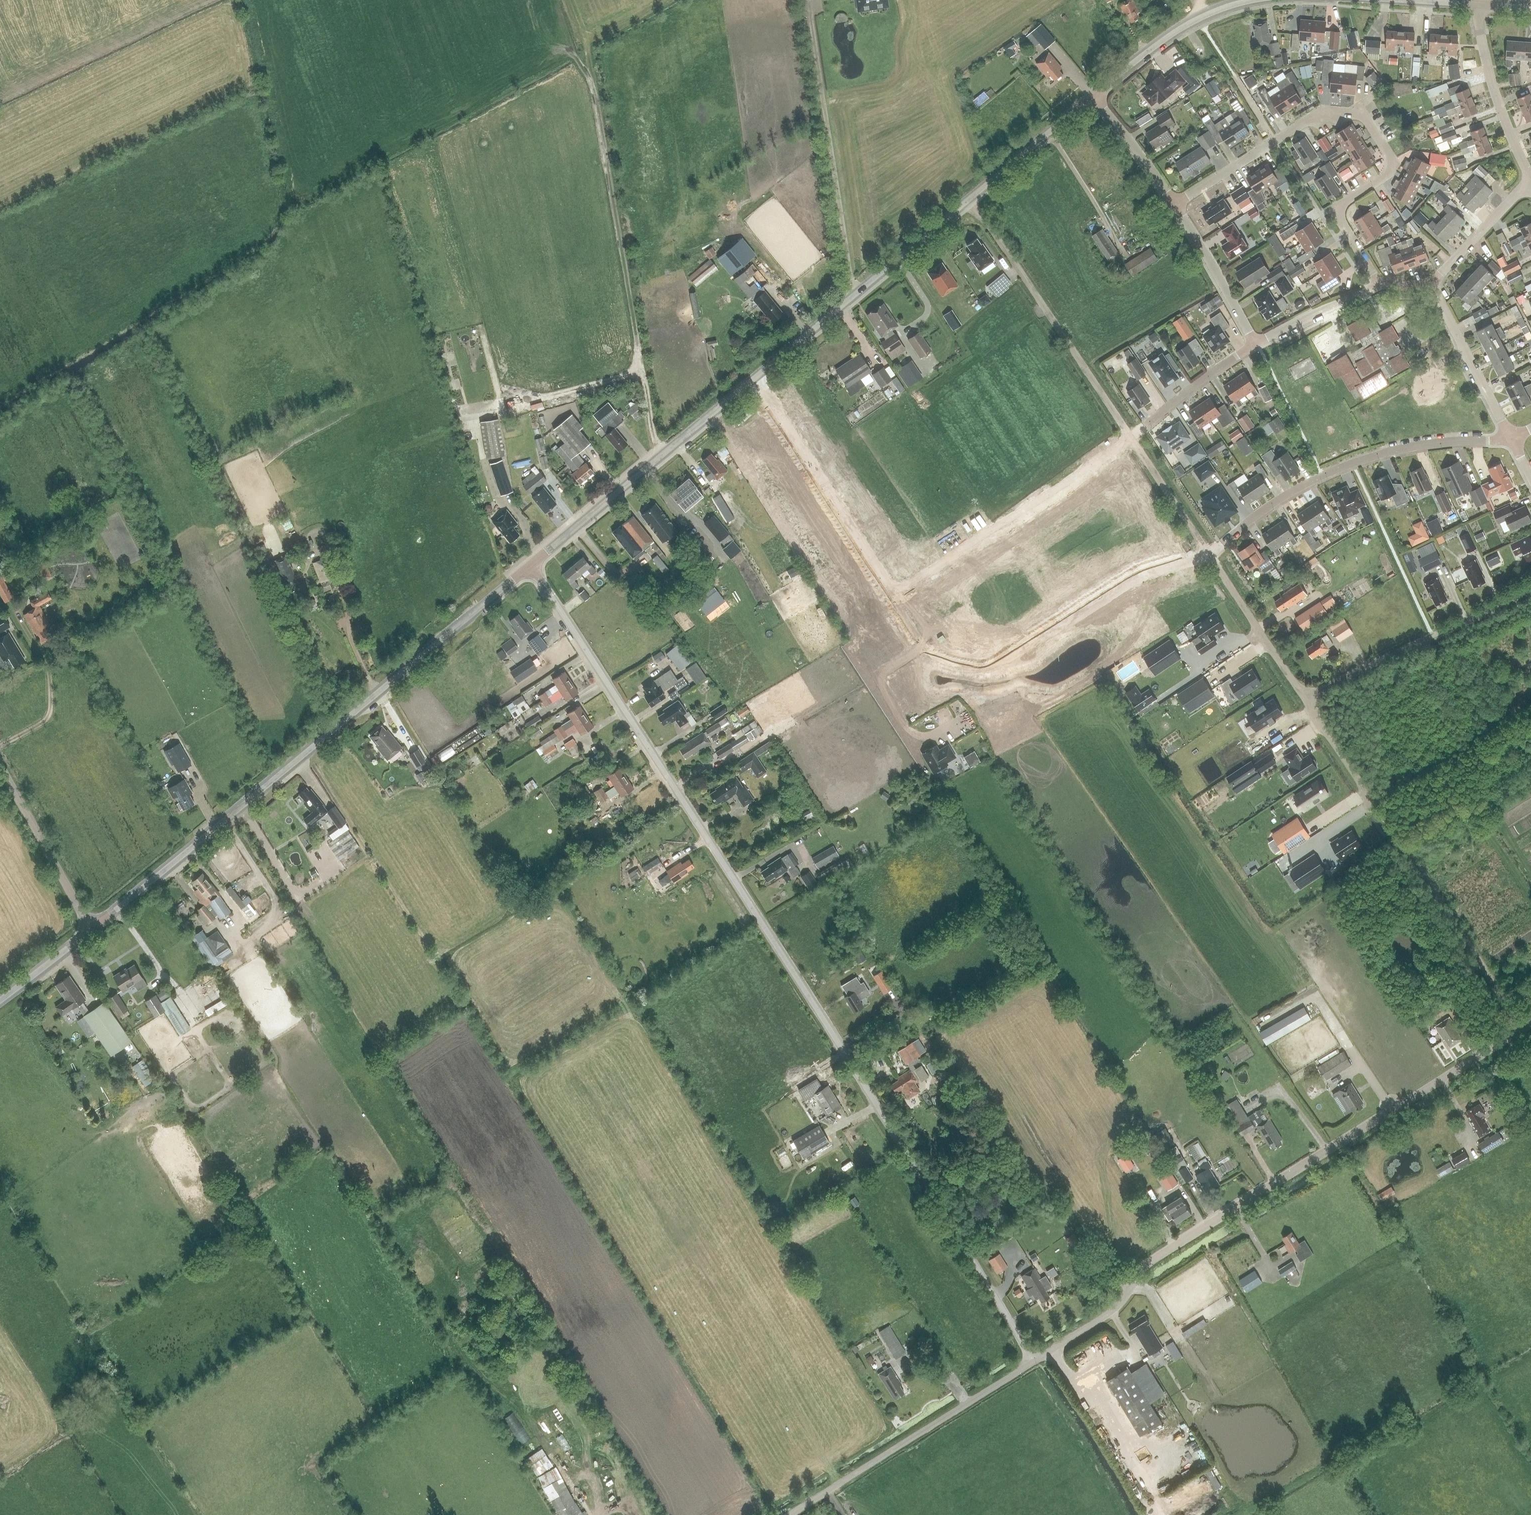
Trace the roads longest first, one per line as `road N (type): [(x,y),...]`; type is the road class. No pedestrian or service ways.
road 1 (track): [(1522,1028),(970,198)]
road 2 (unclassified): [(1033,1360),(531,565)]
road 3 (tertiary): [(531,565),(1094,95)]
road 4 (unclassified): [(1033,1360),(1117,1307),(1146,1262),(1530,1023)]
road 5 (tertiary): [(93,927),(531,565)]
road 6 (unclassified): [(1387,288),(1368,273),(1332,211),(1387,177),(1372,133),(1350,115),(1322,111),(1174,205)]
road 7 (unclassified): [(1231,540),(1292,493),(1346,466),(1417,449),(1510,441)]
road 8 (unclassified): [(788,1514),(1033,1360)]
road 9 (track): [(1301,699),(1530,580)]
road 10 (tertiary): [(1094,95),(1176,32),(1254,0)]
road 11 (residential): [(1530,184),(1492,84),(1476,6)]
road 12 (unclassified): [(93,927),(0,766)]
road 13 (unclassified): [(1510,441),(1427,288)]
road 14 (unclassified): [(1255,345),(1174,205)]
road 15 (unclassified): [(1427,288),(1530,184)]
road 16 (unclassified): [(1387,288),(1345,299),(1255,345)]
road 17 (track): [(1050,131),(1122,250)]
road 18 (unclassified): [(1174,205),(1094,95)]
road 19 (unclassified): [(1255,345),(1150,424)]

